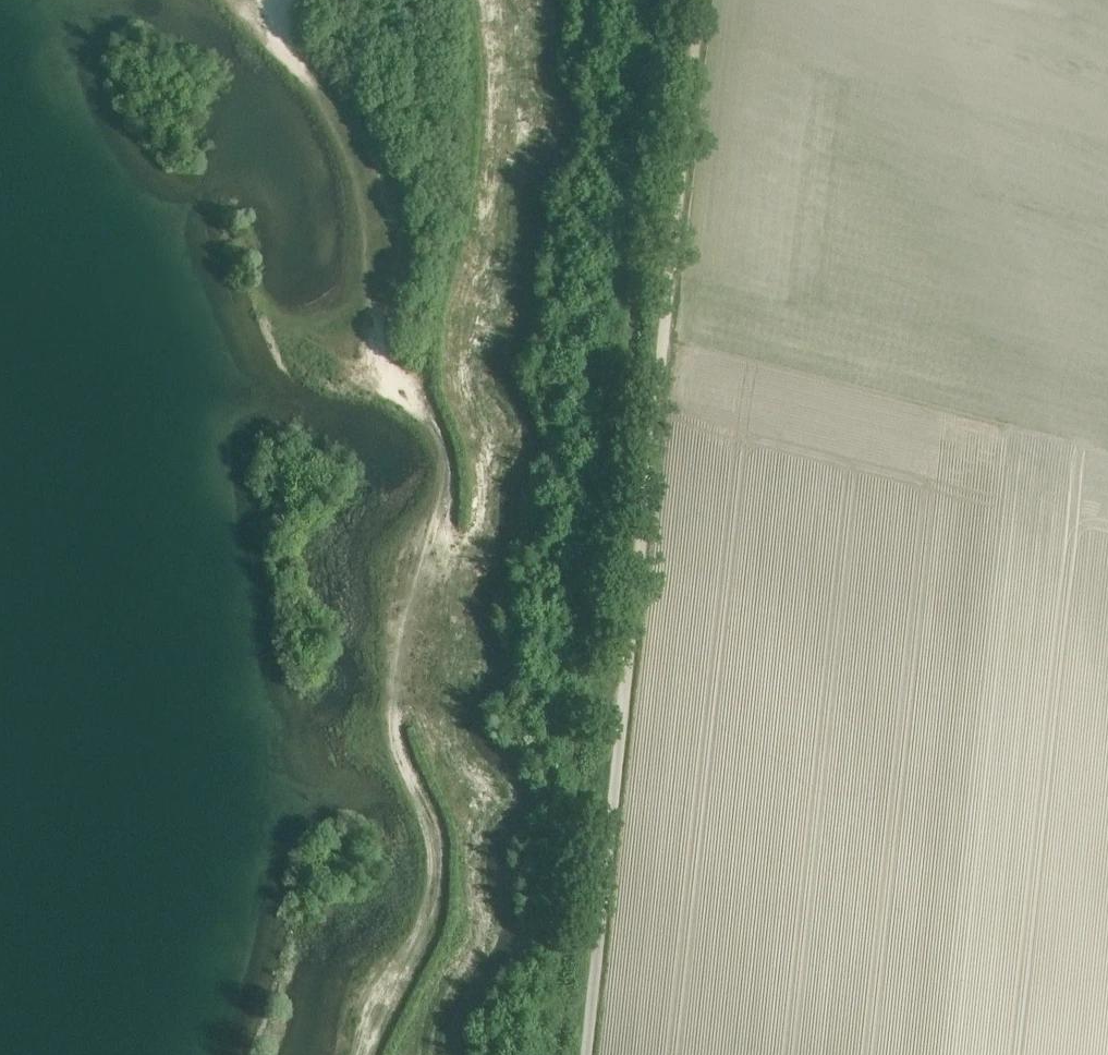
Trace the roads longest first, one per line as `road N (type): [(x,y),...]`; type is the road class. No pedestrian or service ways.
road 1 (unclassified): [(582,1054),(696,0)]

